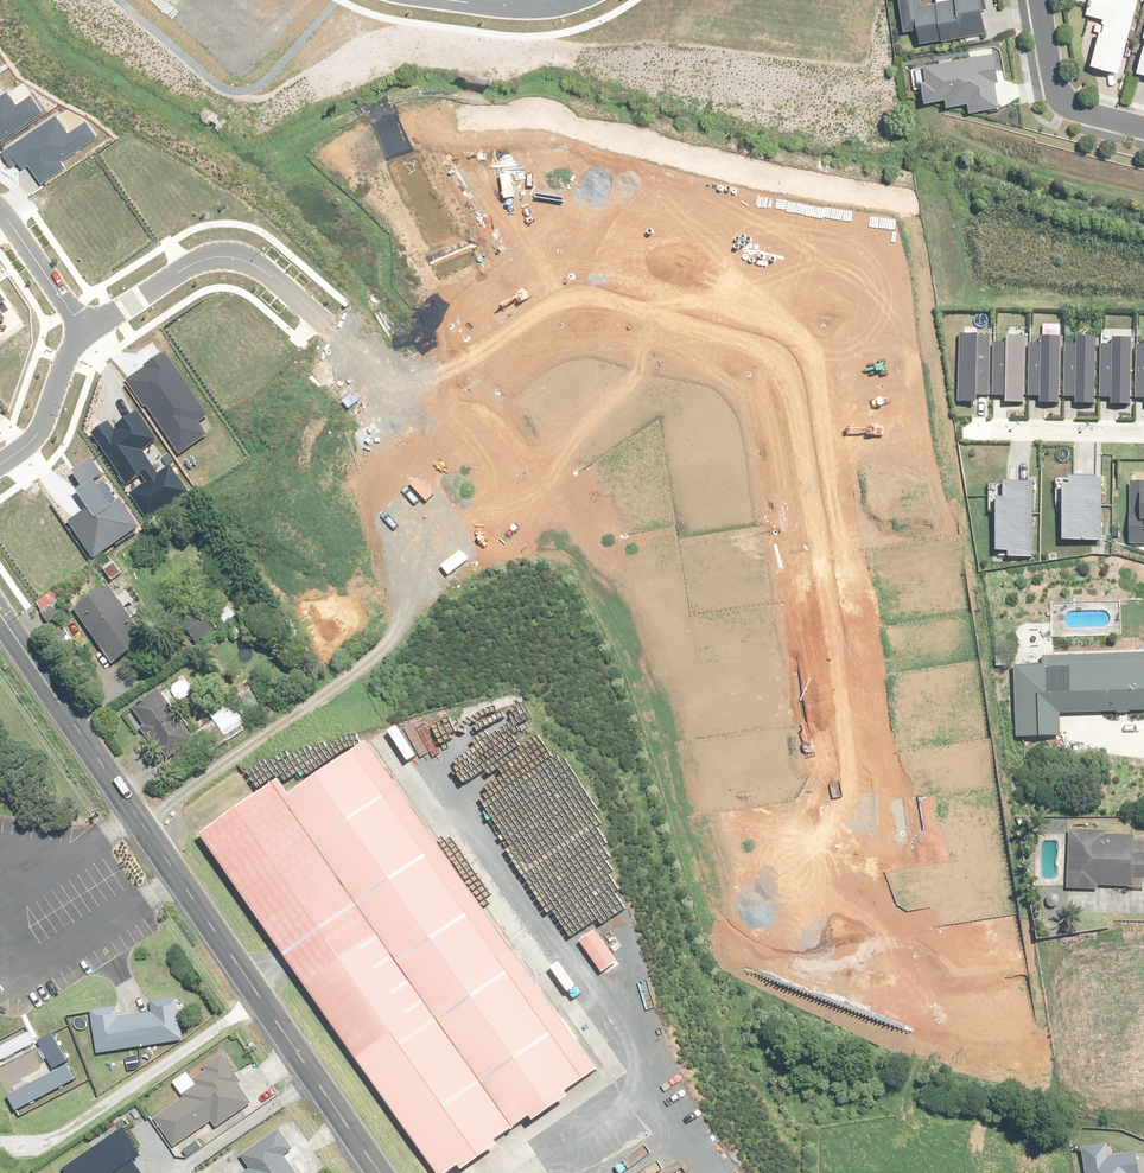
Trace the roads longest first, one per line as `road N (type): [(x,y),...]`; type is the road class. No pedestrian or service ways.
road 1 (unknown): [(415,421),(534,529),(643,678),(675,748),(741,977),(780,1003),(857,1022)]
road 2 (tertiary): [(381,1172),(0,616)]
road 3 (unknown): [(415,421),(501,327),(529,313),(830,356)]
road 4 (track): [(136,814),(376,650),(416,603),(450,517)]
road 5 (residential): [(76,327),(204,257),(244,266),(300,317)]
road 6 (residential): [(1143,129),(1076,111),(1058,98),(1037,0)]
road 7 (residential): [(0,470),(30,445),(76,327)]
road 8 (unknown): [(300,317),(415,421)]
road 9 (residential): [(76,327),(0,211)]
road 10 (residential): [(1019,432),(1143,436)]

